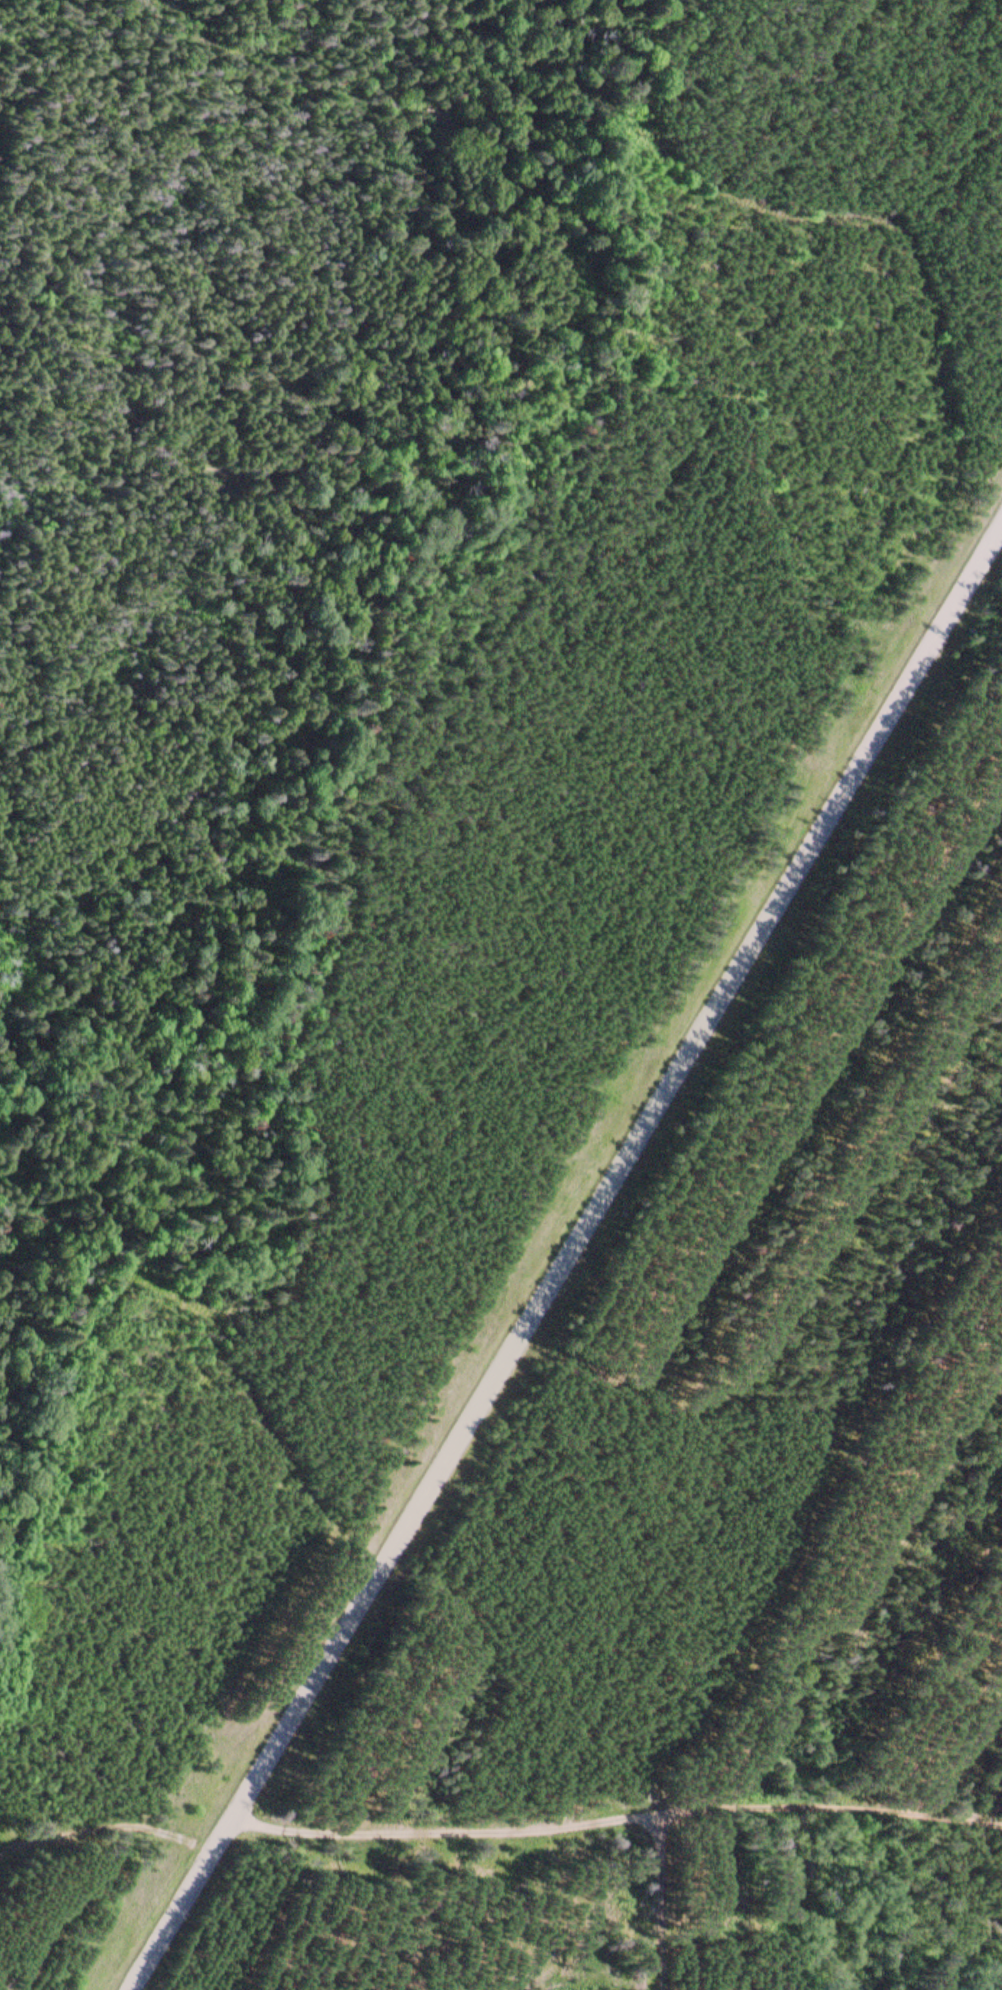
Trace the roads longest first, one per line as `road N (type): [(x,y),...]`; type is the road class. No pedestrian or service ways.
road 1 (tertiary): [(131,1989),(1001,529)]
road 2 (track): [(234,1816),(287,1832),(533,1832),(669,1807),(762,1805),(1001,1824)]

